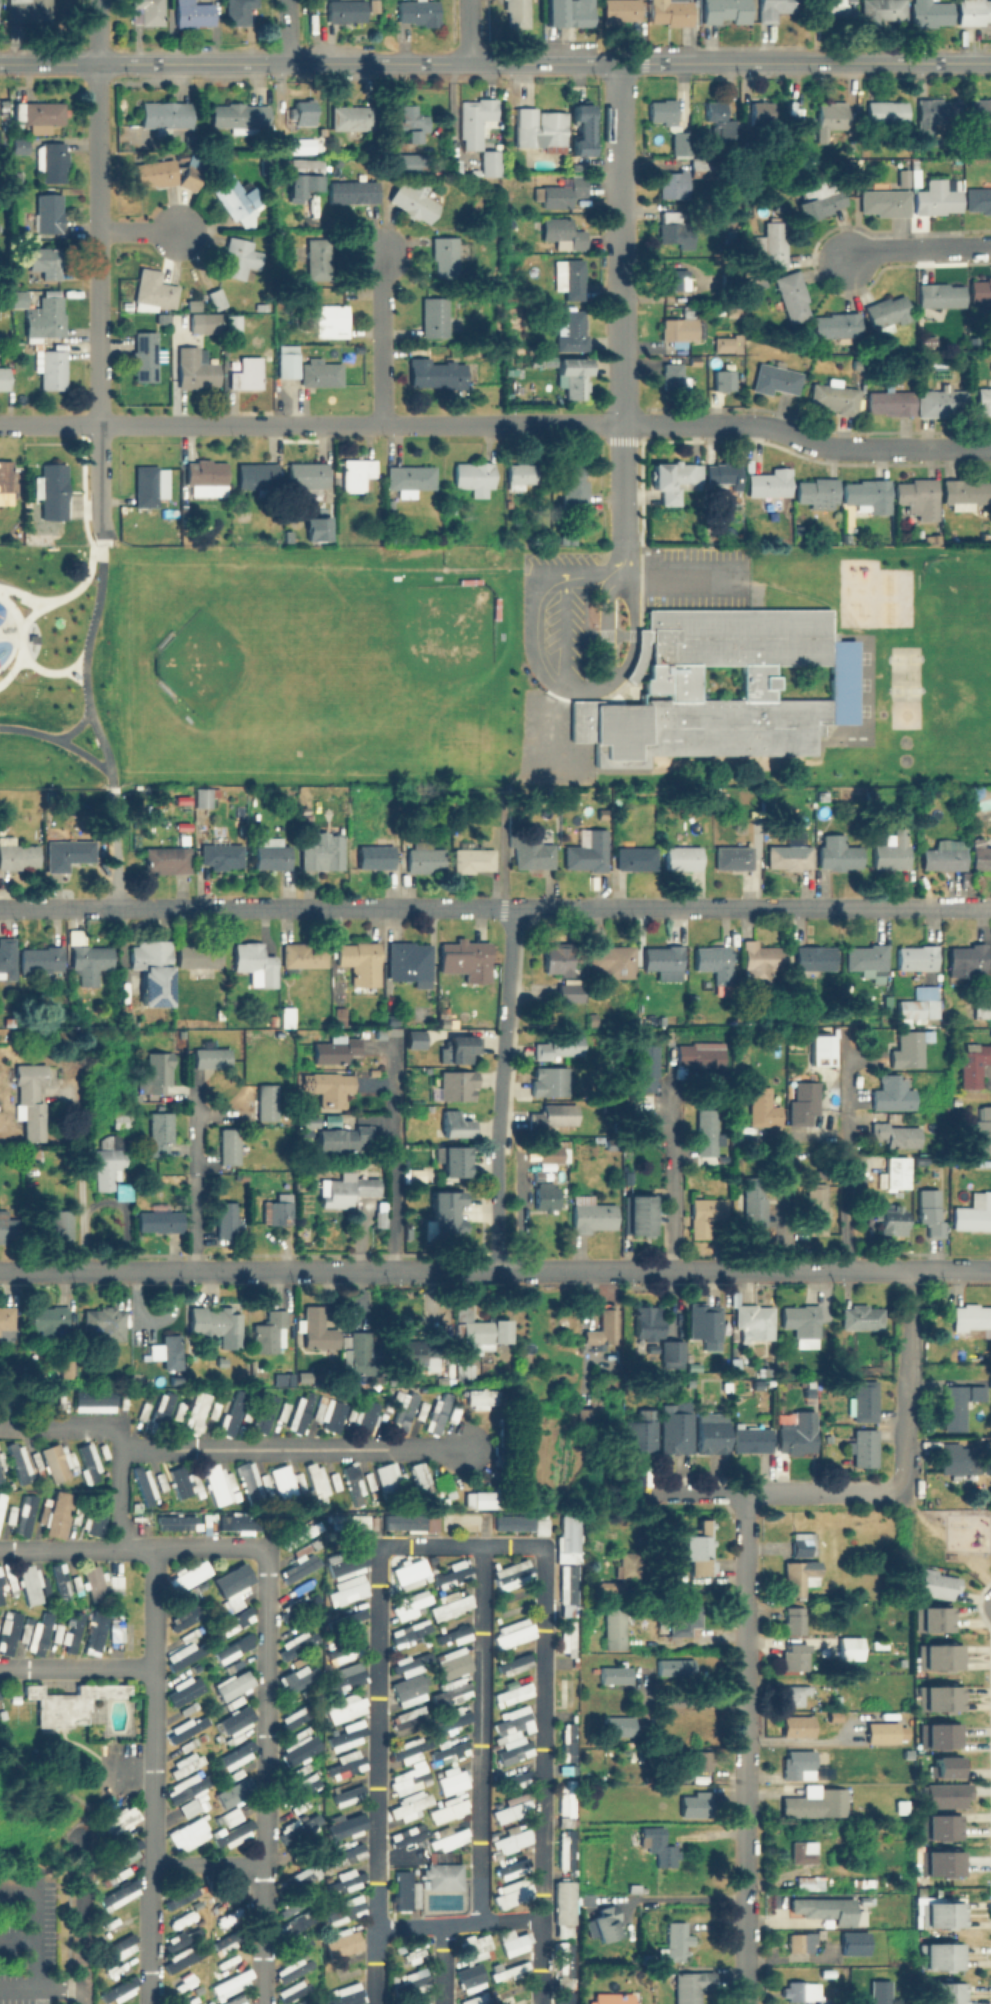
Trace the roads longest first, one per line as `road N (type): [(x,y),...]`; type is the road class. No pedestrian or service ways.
road 1 (residential): [(0,909),(990,909)]
road 2 (tertiary): [(0,65),(697,63)]
road 3 (residential): [(0,426),(624,425)]
road 4 (residential): [(100,0),(98,539)]
road 5 (residential): [(743,1492),(743,2003)]
road 6 (residential): [(75,1269),(495,1268)]
road 7 (residential): [(624,425),(744,425),(839,449),(990,448)]
road 8 (residential): [(621,63),(624,425)]
road 9 (residential): [(622,1268),(943,1267)]
road 10 (residential): [(512,908),(495,1138)]
road 11 (residential): [(911,1267),(898,1483)]
road 12 (tertiary): [(804,63),(990,63)]
road 13 (residential): [(382,250),(384,426)]
road 14 (residential): [(80,1840),(83,2003)]
road 15 (residential): [(898,1483),(885,1491),(743,1492)]
road 16 (residential): [(845,258),(990,245)]
road 17 (residential): [(786,1128),(783,1267)]
road 18 (residential): [(495,1138),(495,1268)]
road 19 (residential): [(495,1268),(622,1268)]
road 20 (residential): [(113,789),(116,909)]

